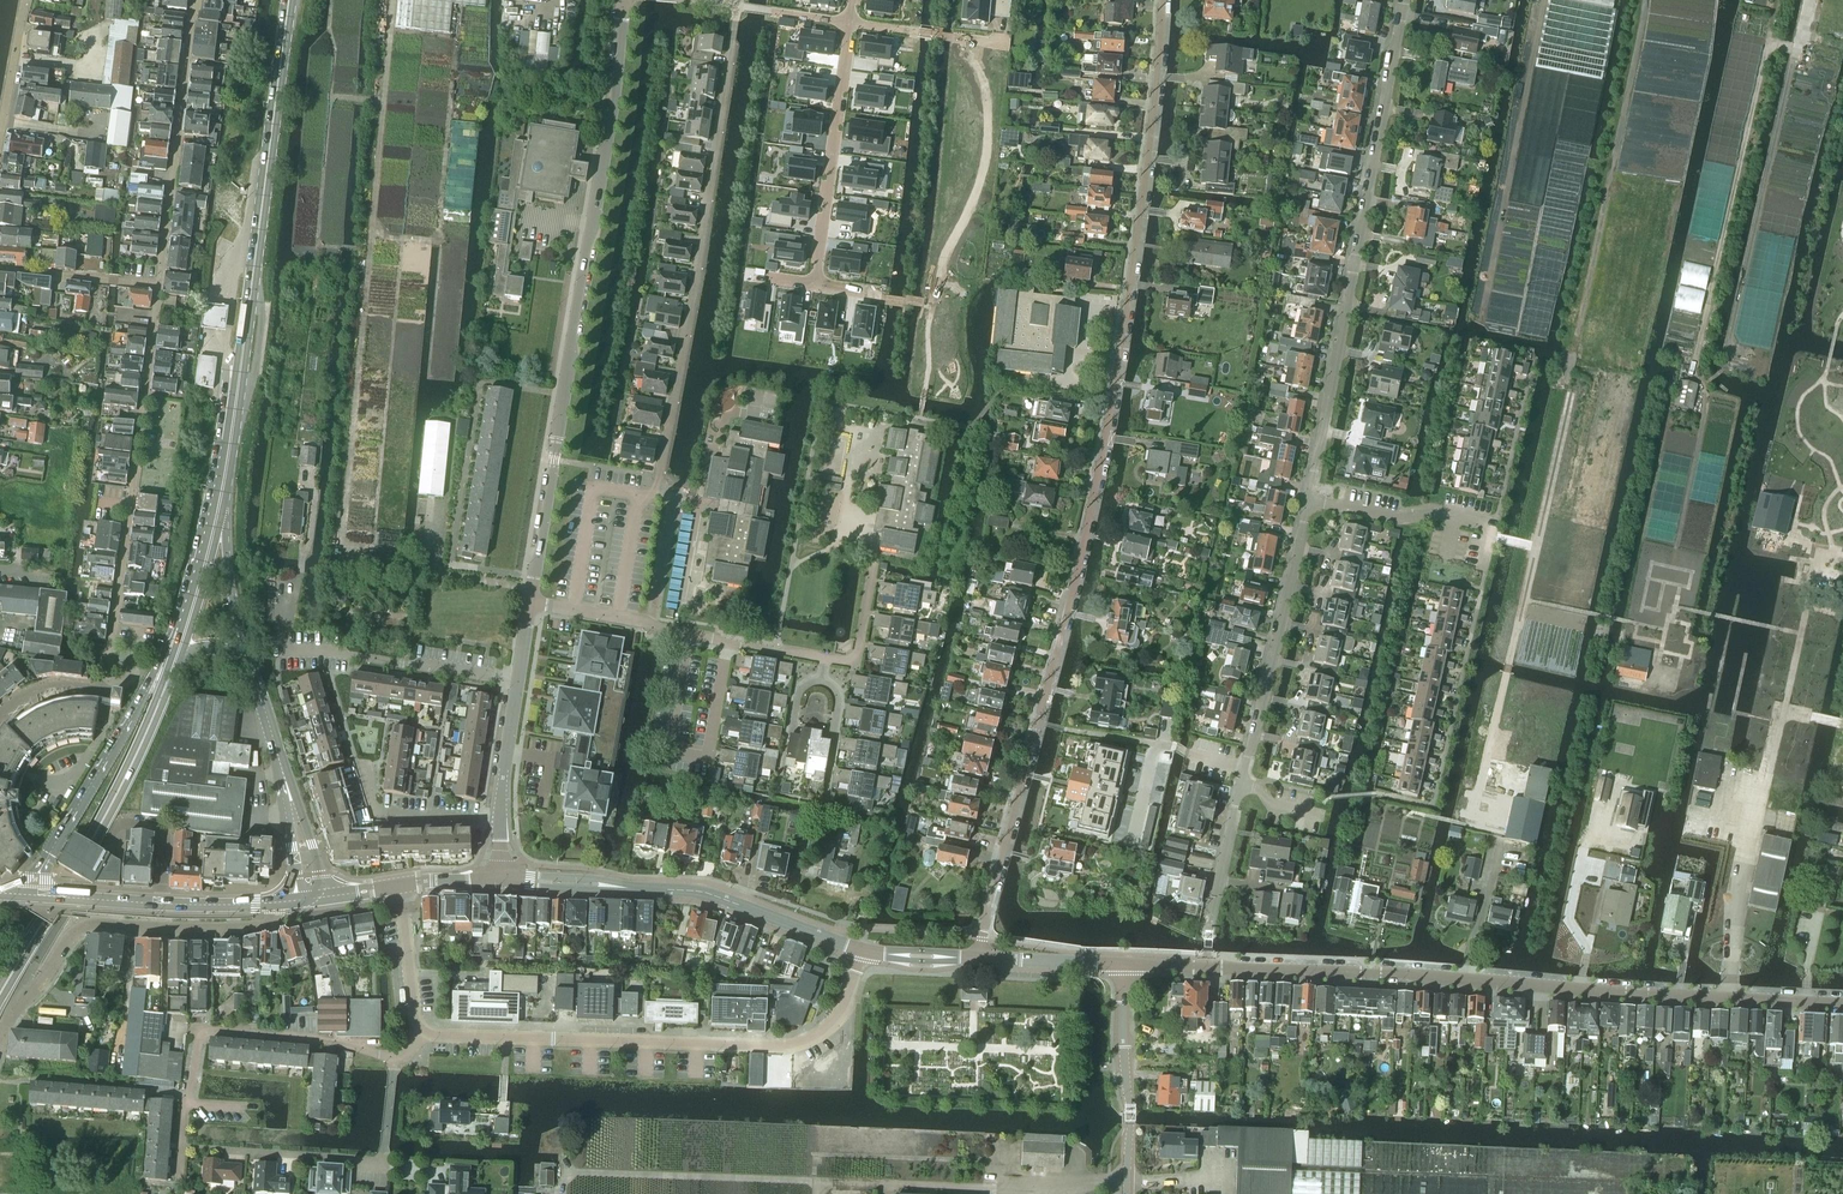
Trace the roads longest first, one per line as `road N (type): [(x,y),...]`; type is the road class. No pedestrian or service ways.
road 1 (residential): [(980,939),(1117,403),(1161,0)]
road 2 (tertiary): [(1208,967),(1842,1004)]
road 3 (unclassified): [(530,604),(624,0)]
road 4 (residential): [(1309,497),(1402,0)]
road 5 (primary): [(220,498),(289,0)]
road 6 (residential): [(427,1034),(790,1047),(841,1015),(863,950)]
road 7 (residential): [(731,43),(655,493),(639,496)]
road 8 (residential): [(159,285),(102,690)]
road 9 (residential): [(0,1041),(13,1012),(83,926),(253,928),(267,923),(275,899)]
road 10 (residential): [(180,1178),(198,1035),(351,1043),(395,1059)]
road 11 (residential): [(198,0),(159,285)]
road 12 (residential): [(728,642),(702,766),(670,753),(691,635)]
road 13 (primary): [(193,606),(59,838)]
road 14 (residential): [(851,23),(814,286)]
road 15 (tertiary): [(612,886),(709,894),(863,950)]
road 16 (residential): [(518,680),(280,650),(280,631)]
road 17 (residential): [(1249,746),(1309,497)]
road 18 (tertiary): [(1127,1193),(1124,964)]
road 19 (unclassified): [(1208,967),(1209,928),(1249,746)]
road 20 (residential): [(1494,521),(1442,509),(1410,521),(1309,497)]
road 21 (primary): [(91,843),(172,670)]
road 22 (primary): [(250,669),(220,498)]
road 23 (residential): [(500,818),(376,815),(364,767)]
road 24 (residential): [(0,269),(159,285)]
road 25 (residential): [(851,23),(1008,42)]
road 26 (residential): [(230,1152),(385,1166)]
road 27 (residential): [(399,886),(412,1008),(427,1034)]
road 28 (residential): [(0,147),(27,0)]
road 29 (unclassified): [(500,818),(518,680)]
road 30 (residential): [(822,680),(797,695),(776,793)]
road 31 (residential): [(824,803),(838,704),(822,680)]
road 32 (residential): [(618,620),(639,496)]
road 33 (unclassified): [(164,905),(168,828),(120,825)]
road 34 (secondary): [(327,893),(304,812),(284,778)]
road 35 (residential): [(825,659),(854,664),(872,573)]

